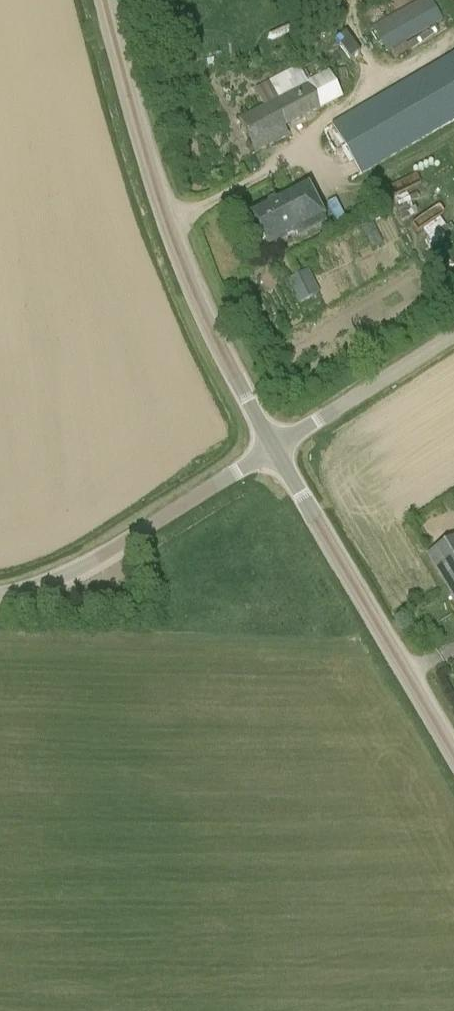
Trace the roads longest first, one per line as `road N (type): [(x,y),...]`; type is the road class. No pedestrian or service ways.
road 1 (tertiary): [(274,446),(212,335),(132,118),(102,0)]
road 2 (tertiary): [(453,751),(274,446)]
road 3 (unclassified): [(0,597),(104,556),(274,446)]
road 4 (unclassified): [(274,446),(453,333)]

